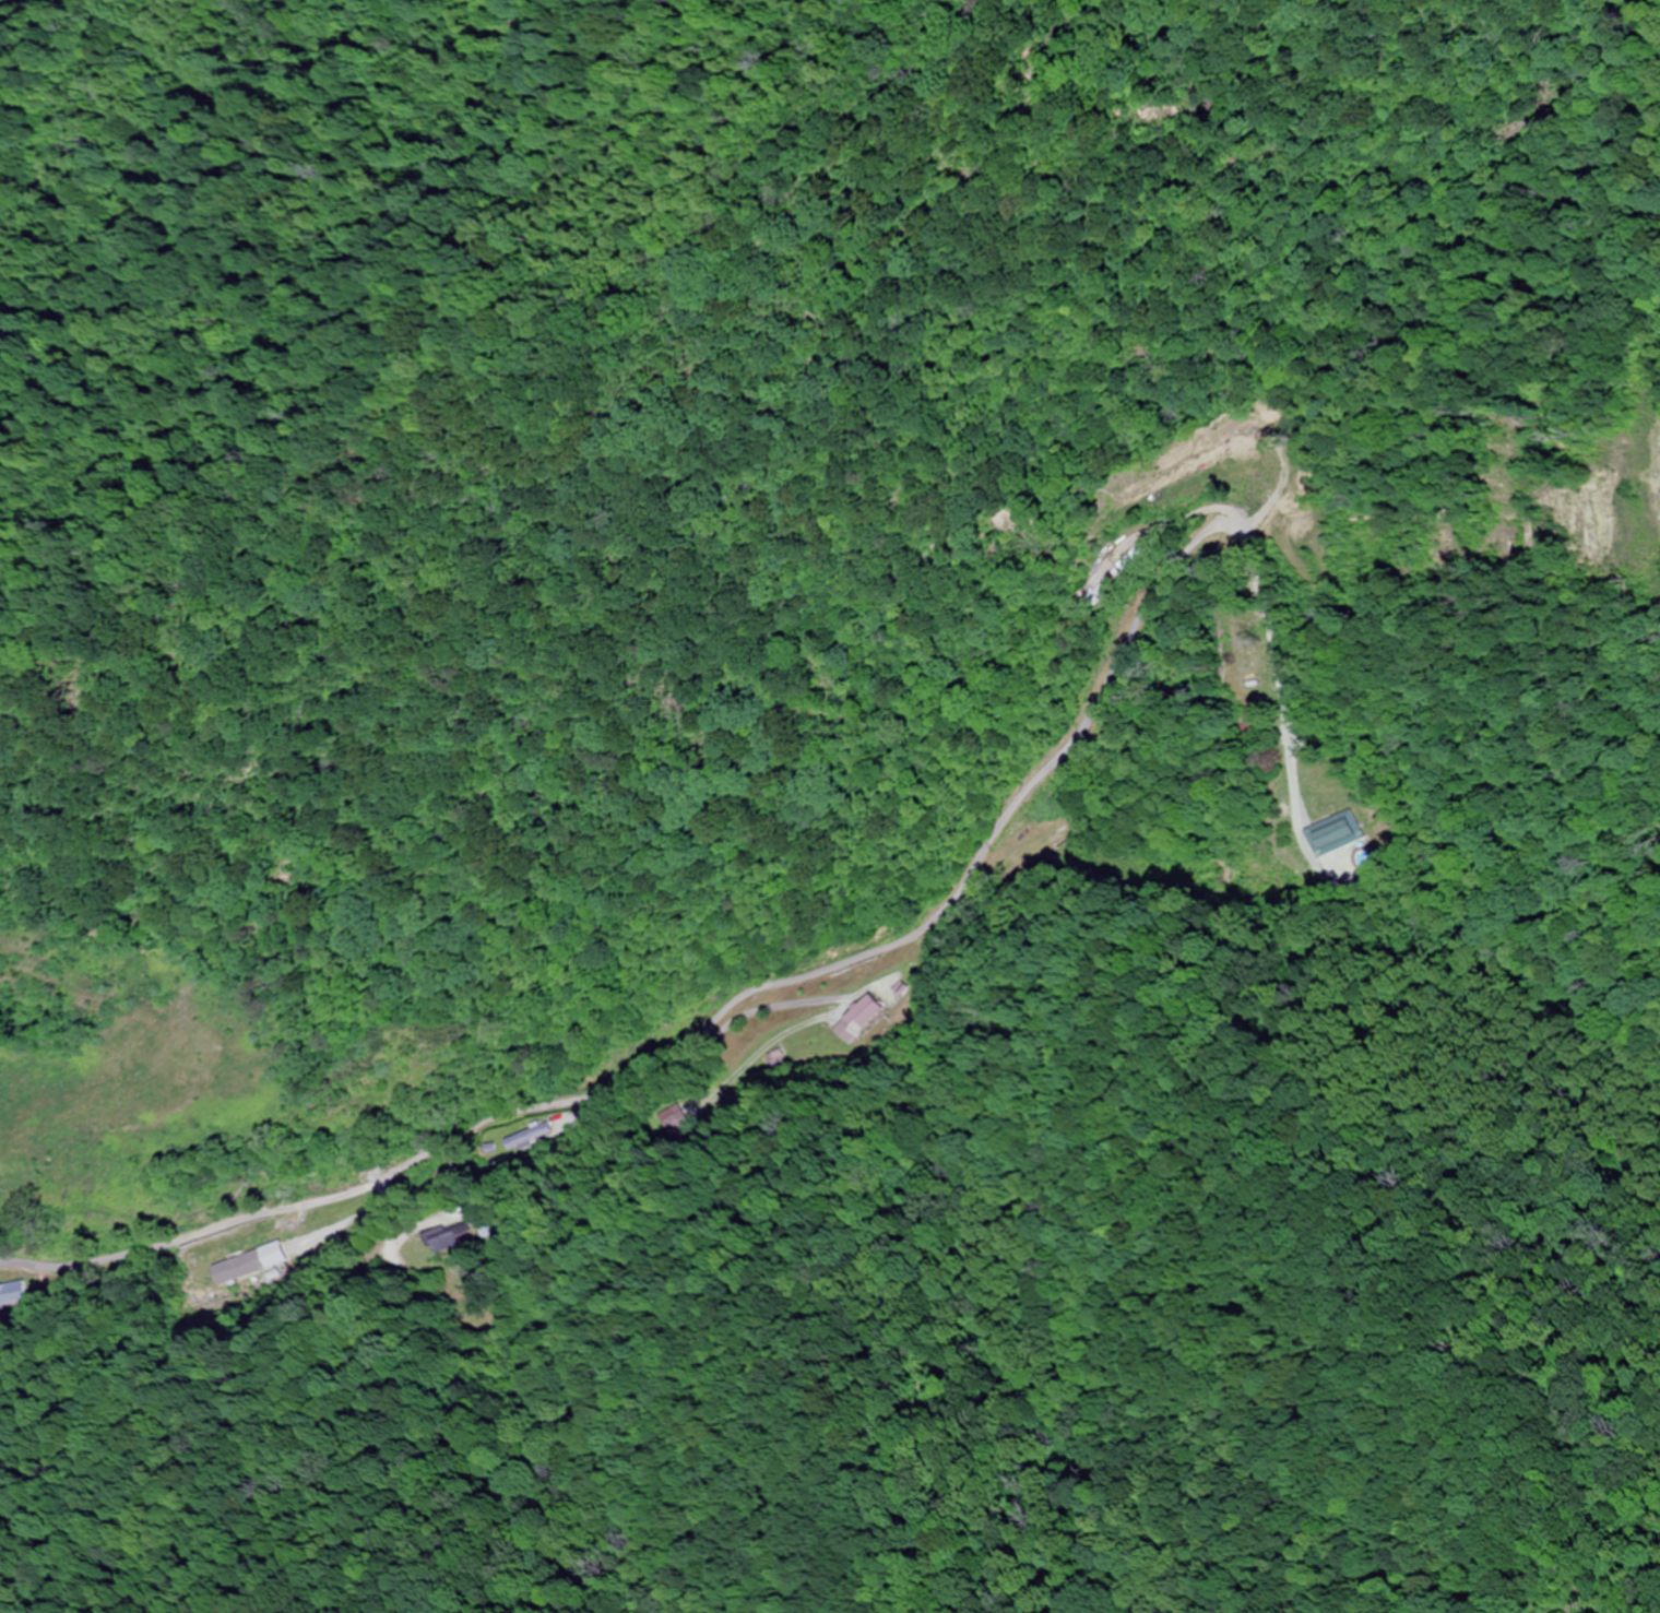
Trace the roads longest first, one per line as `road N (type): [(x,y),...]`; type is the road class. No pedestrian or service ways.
road 1 (residential): [(0,1255),(112,1255),(369,1181),(475,1119),(605,1088),(696,1034),(751,986),(913,932),(941,905),(1007,806),(1083,732),(1158,585),(1231,507),(1245,512),(1312,854)]

